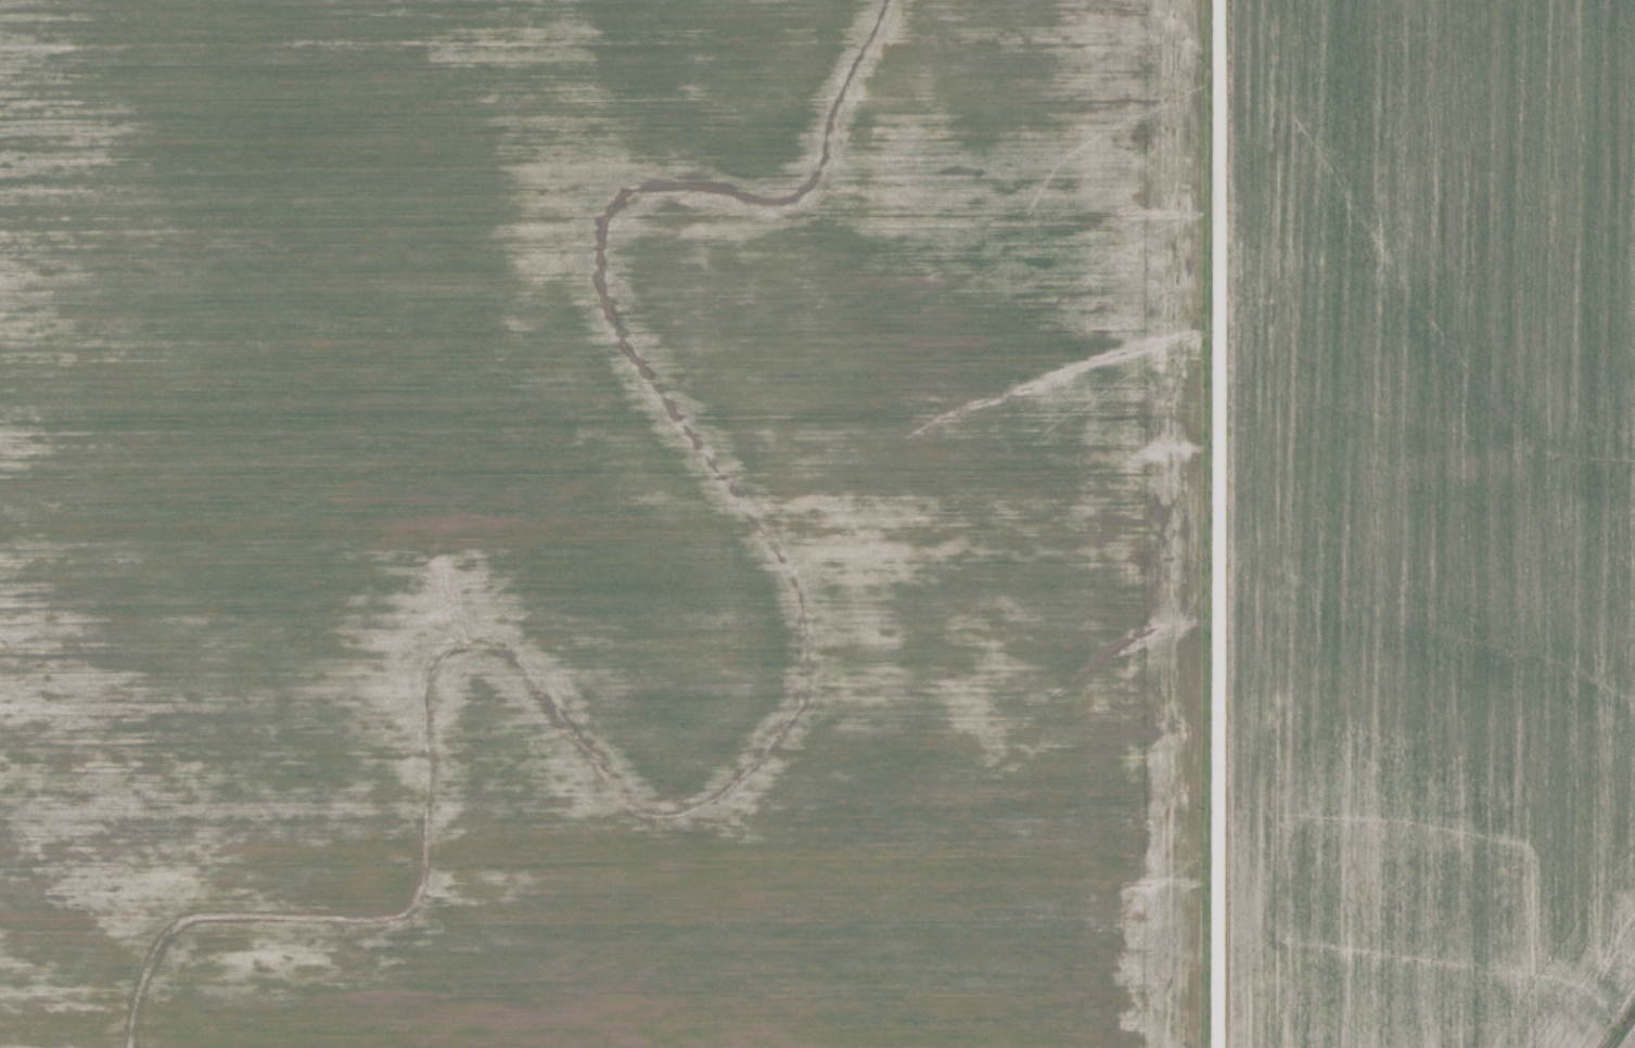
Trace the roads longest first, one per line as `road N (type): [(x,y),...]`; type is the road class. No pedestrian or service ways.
road 1 (residential): [(1165,1047),(1165,0)]

